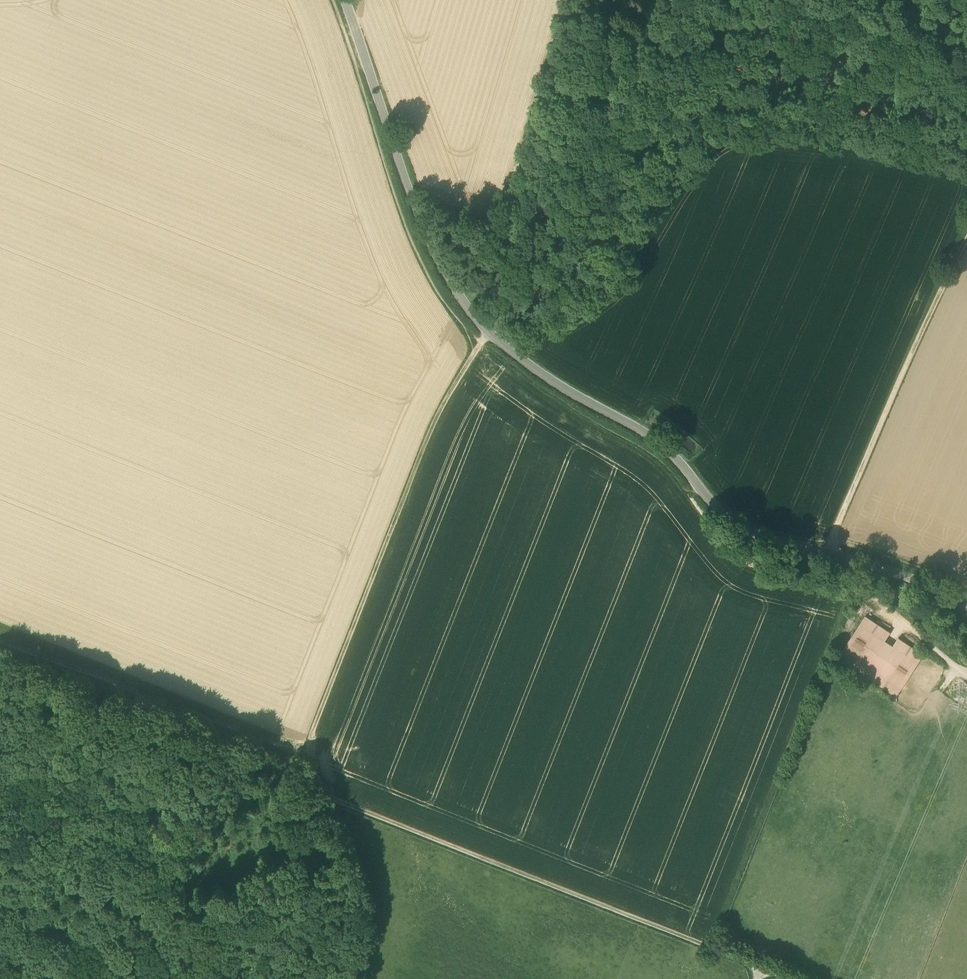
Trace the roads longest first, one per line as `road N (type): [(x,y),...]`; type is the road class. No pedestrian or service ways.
road 1 (tertiary): [(966,610),(895,577),(734,529),(672,456),(492,336),(463,304),(427,237),(345,0)]
road 2 (track): [(672,49),(688,91),(559,267),(446,398),(308,751)]
road 3 (track): [(308,751),(324,793),(761,967)]
road 4 (track): [(832,558),(966,230)]
road 5 (track): [(0,645),(273,747),(308,751)]
road 6 (track): [(90,978),(273,747)]
road 7 (track): [(324,793),(365,908),(341,978)]
road 8 (track): [(966,585),(833,541)]

